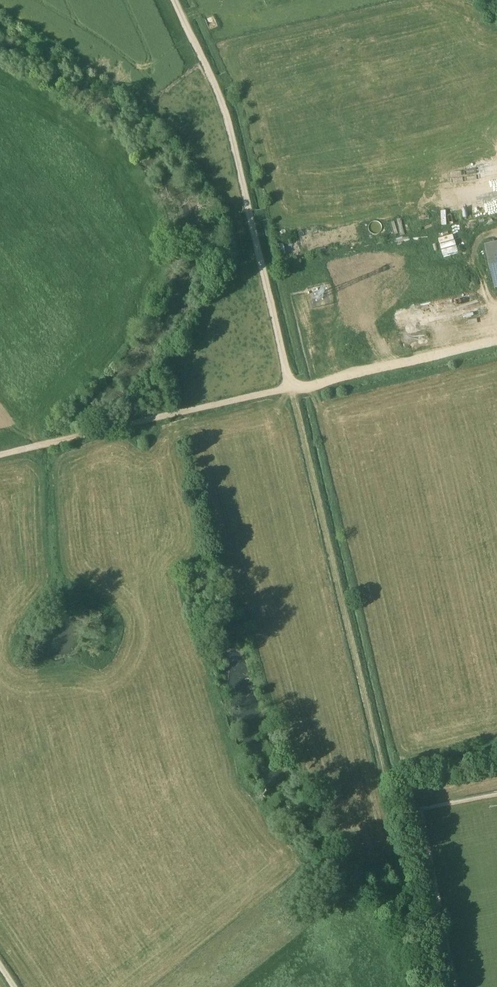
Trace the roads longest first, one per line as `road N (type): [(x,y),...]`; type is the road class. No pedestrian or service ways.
road 1 (track): [(288,390),(426,986)]
road 2 (track): [(173,0),(222,123),(288,390)]
road 3 (track): [(0,458),(288,390)]
road 4 (track): [(288,390),(496,342)]

